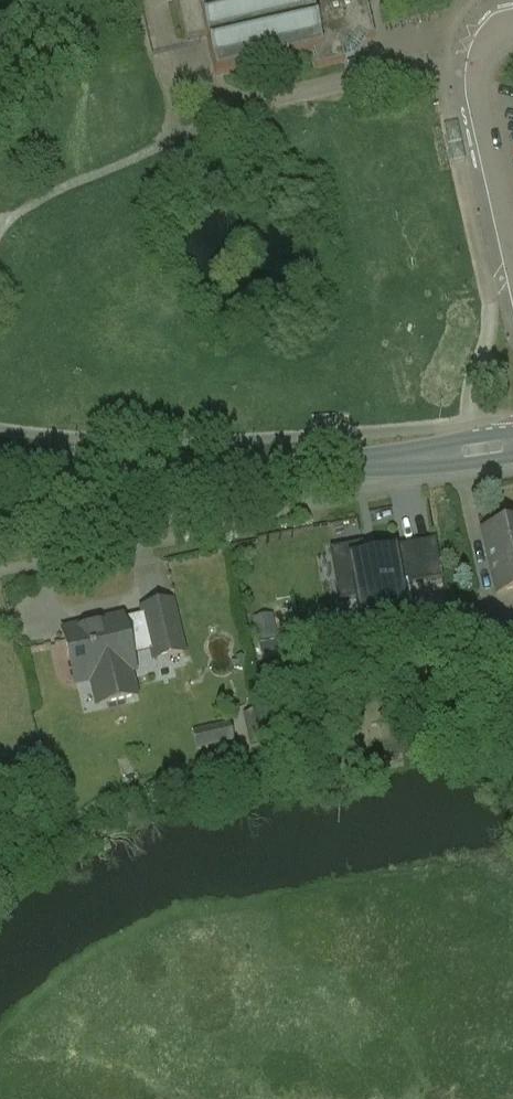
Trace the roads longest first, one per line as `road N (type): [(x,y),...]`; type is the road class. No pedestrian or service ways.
road 1 (tertiary): [(512,449),(307,469),(0,468)]

